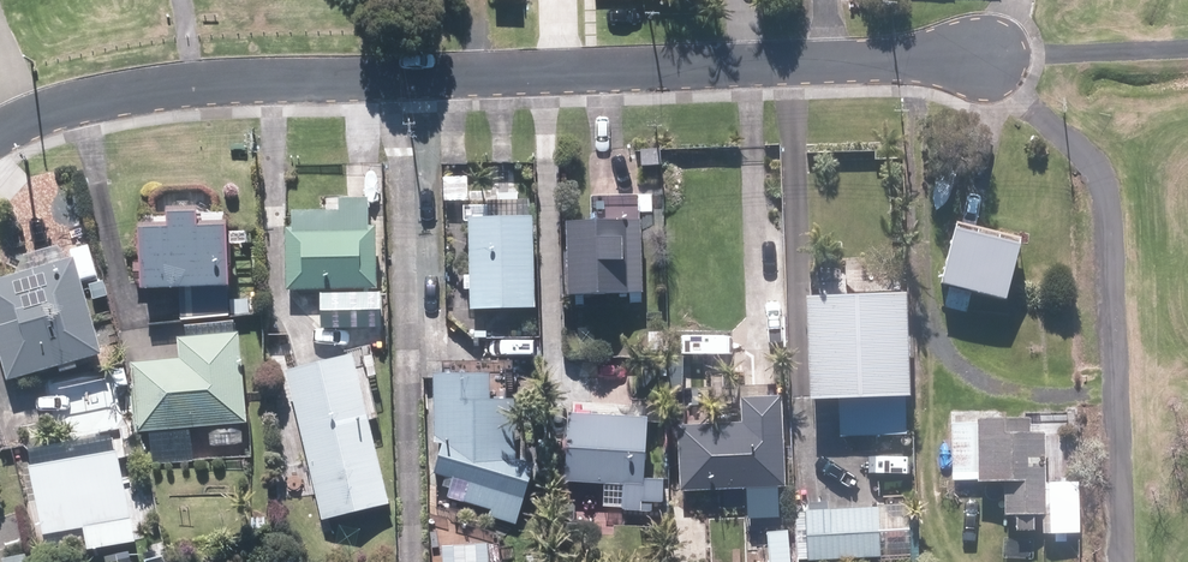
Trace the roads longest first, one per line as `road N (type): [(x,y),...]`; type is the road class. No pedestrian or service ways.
road 1 (residential): [(972,59),(191,85),(85,102),(0,132)]

